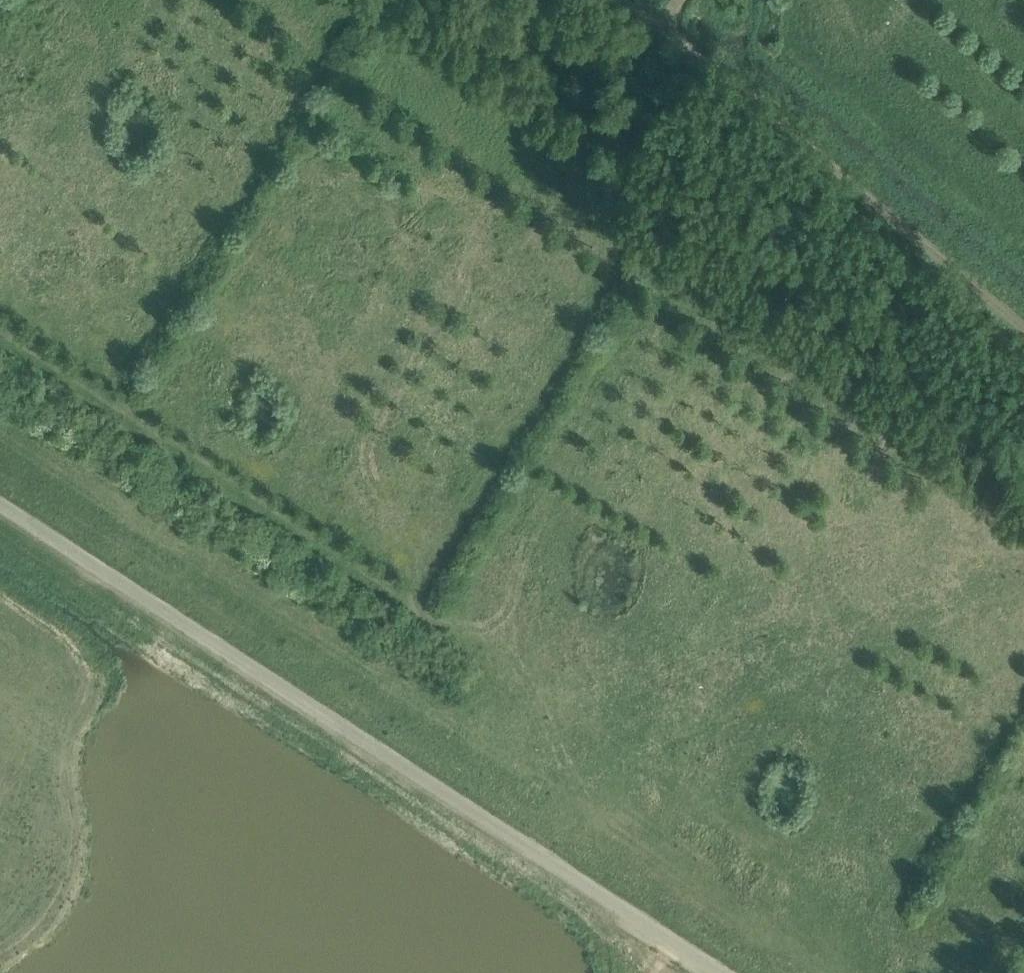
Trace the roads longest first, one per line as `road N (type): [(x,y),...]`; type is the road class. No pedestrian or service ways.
road 1 (unclassified): [(728,972),(0,502)]
road 2 (track): [(787,0),(783,69),(1023,262)]

